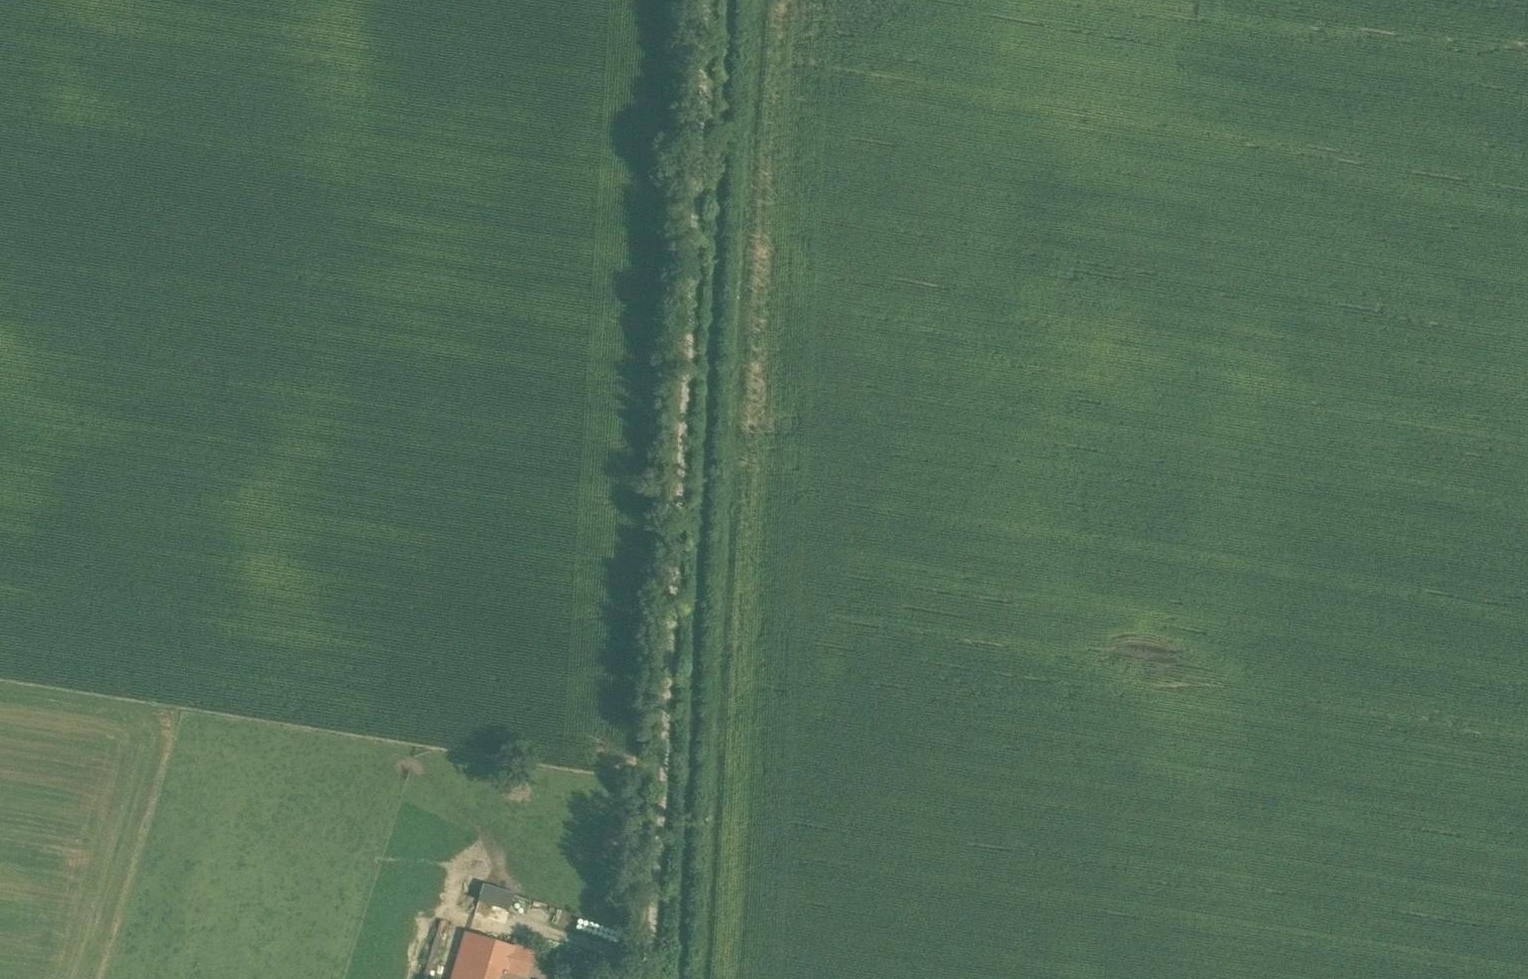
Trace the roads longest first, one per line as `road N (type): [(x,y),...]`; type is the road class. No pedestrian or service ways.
road 1 (track): [(709,0),(649,978)]

